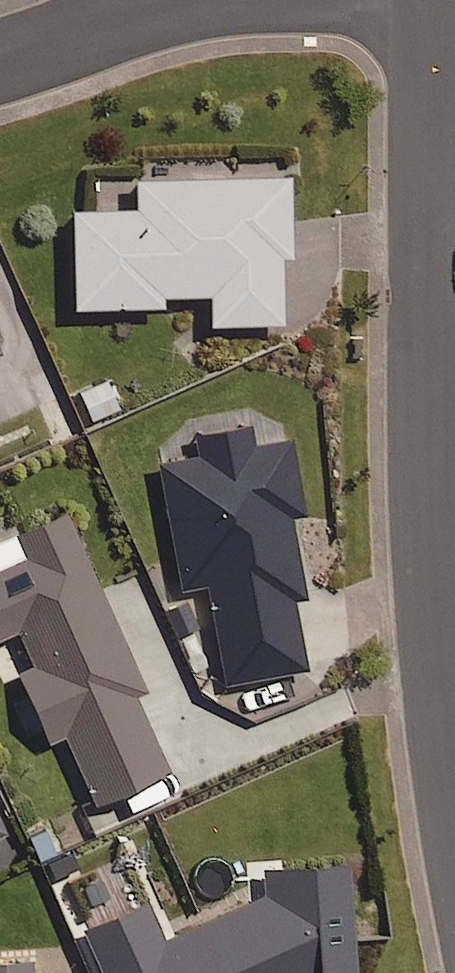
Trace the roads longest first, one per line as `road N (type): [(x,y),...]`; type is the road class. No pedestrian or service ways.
road 1 (residential): [(454,803),(445,706),(429,0)]
road 2 (residential): [(0,57),(138,9),(194,0)]

